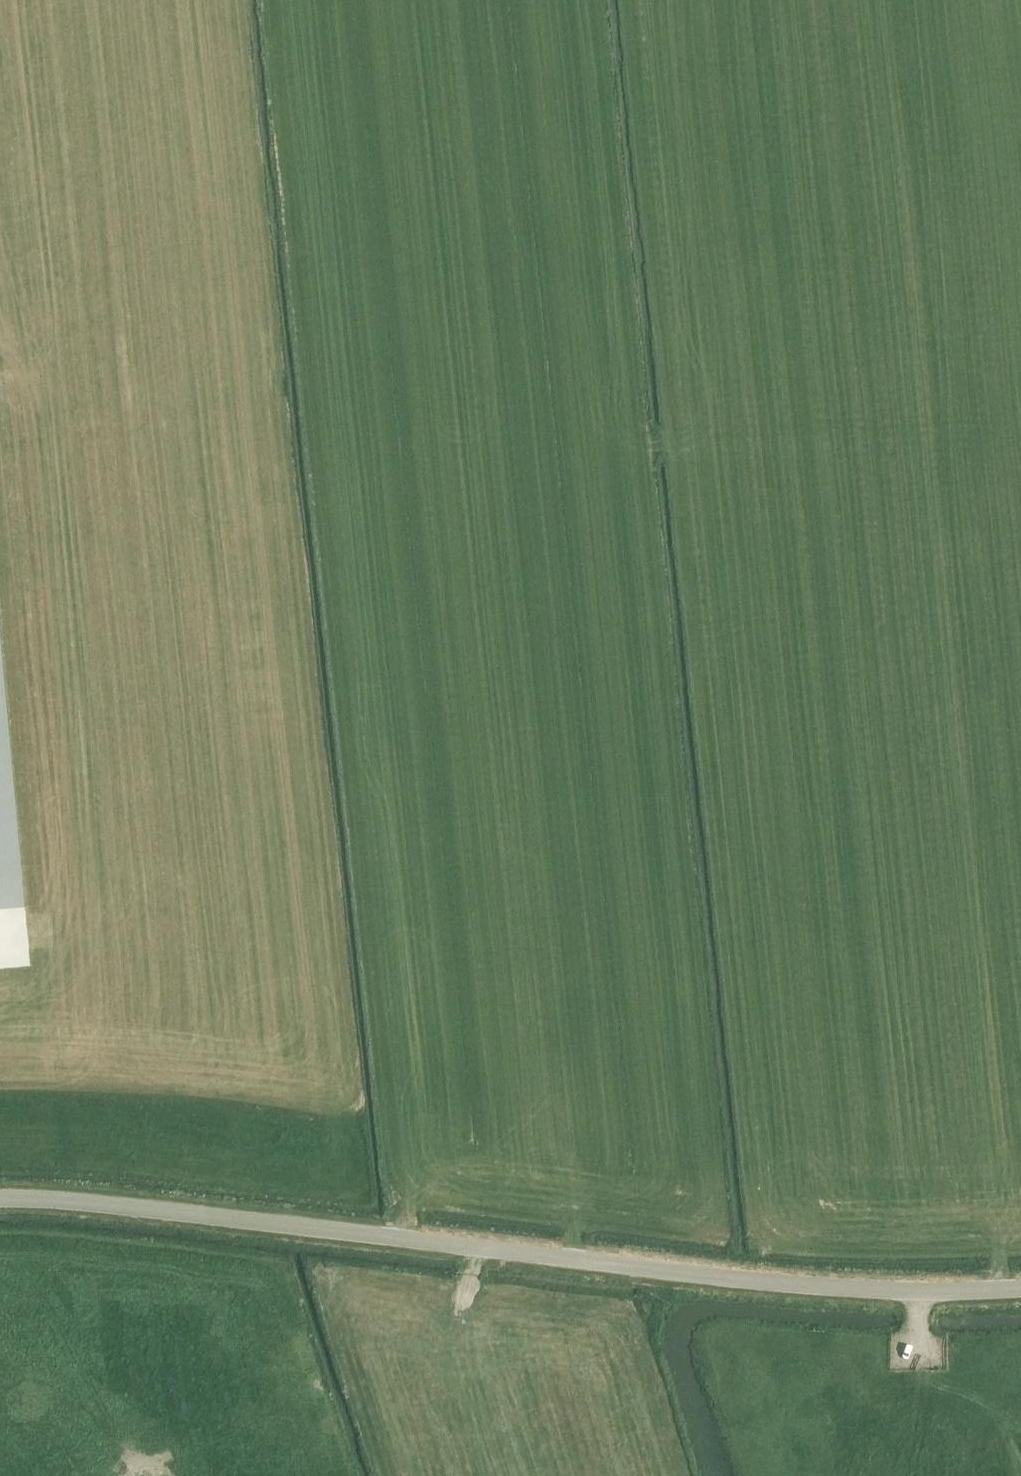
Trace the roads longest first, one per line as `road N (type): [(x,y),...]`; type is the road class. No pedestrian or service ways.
road 1 (unclassified): [(0,1199),(748,1281),(1020,1288)]

